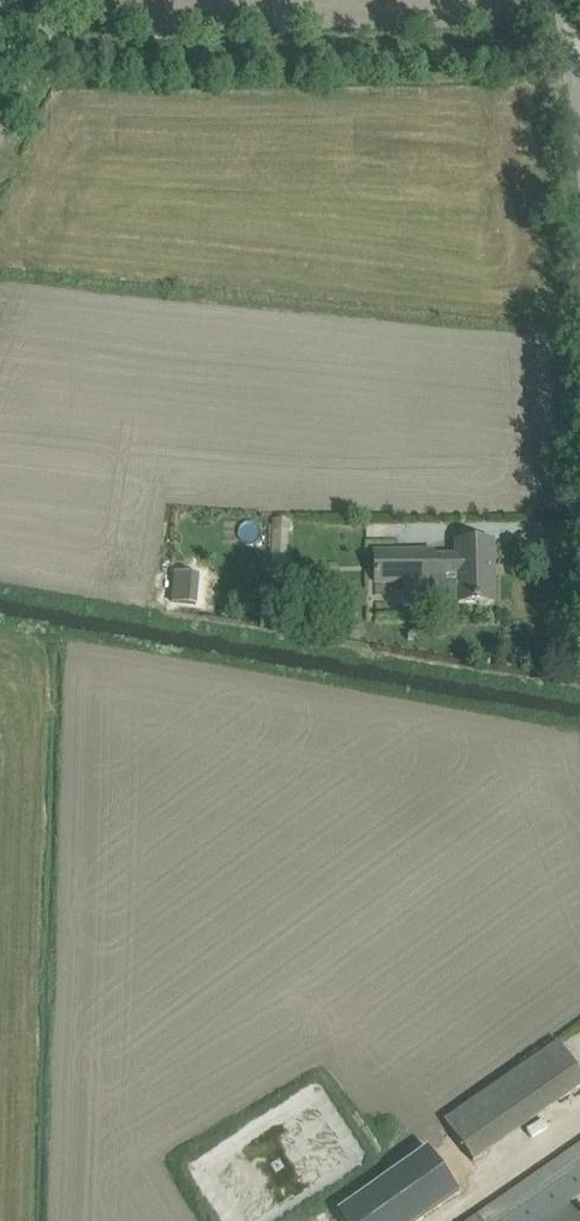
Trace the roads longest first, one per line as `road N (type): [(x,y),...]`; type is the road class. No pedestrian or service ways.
road 1 (track): [(25,51),(579,56)]
road 2 (unclassified): [(579,149),(562,0)]

